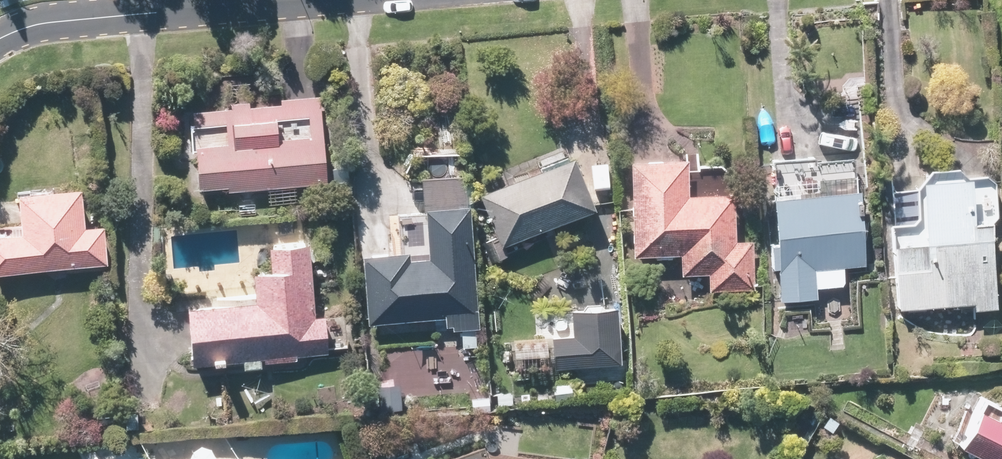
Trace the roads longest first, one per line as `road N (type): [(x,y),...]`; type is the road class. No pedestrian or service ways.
road 1 (residential): [(0,42),(50,23),(324,0)]

